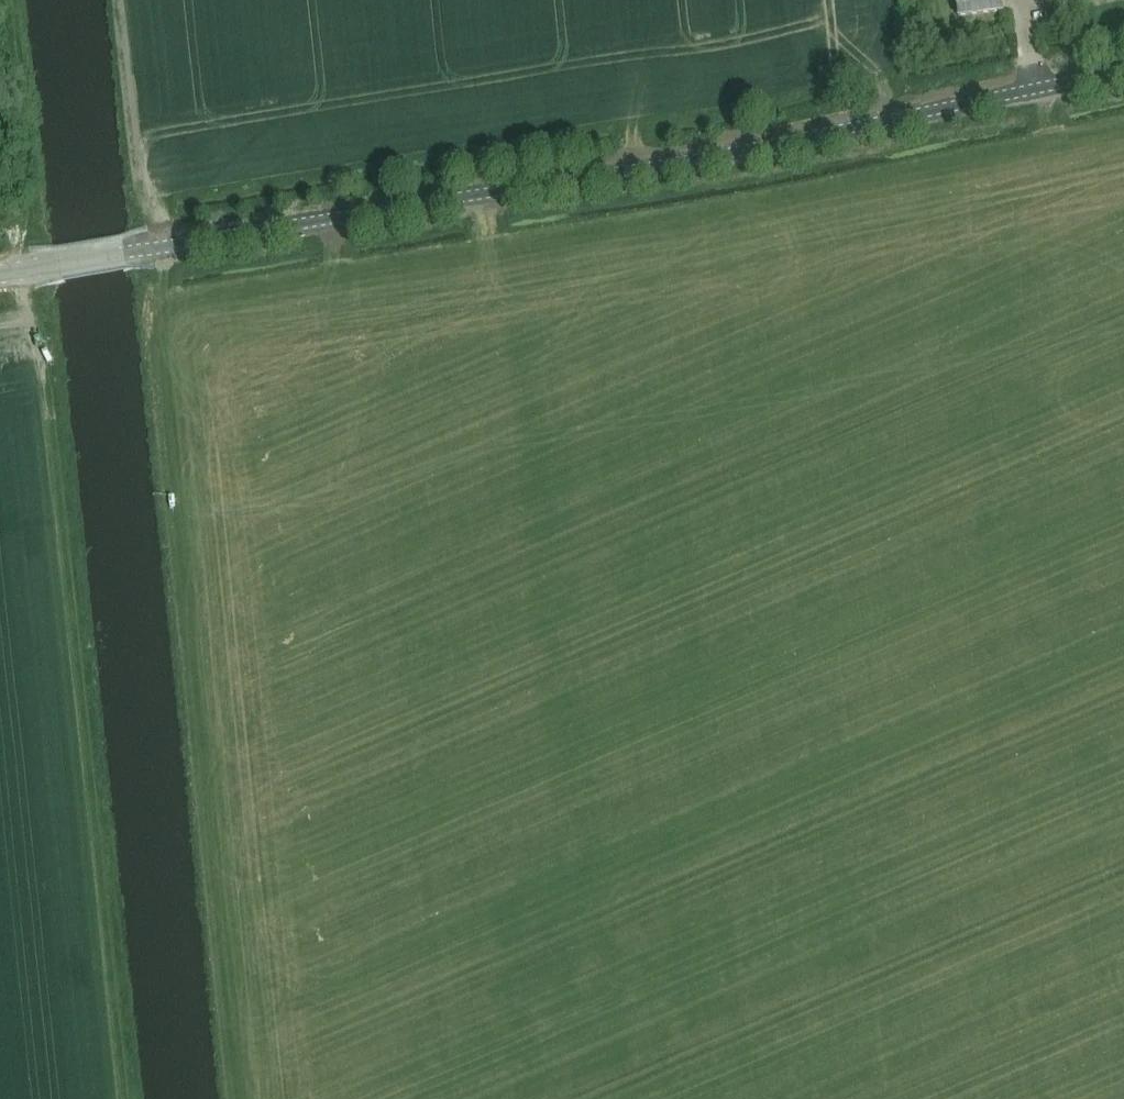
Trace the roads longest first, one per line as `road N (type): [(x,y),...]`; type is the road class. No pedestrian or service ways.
road 1 (tertiary): [(0,276),(787,142),(1123,71)]

